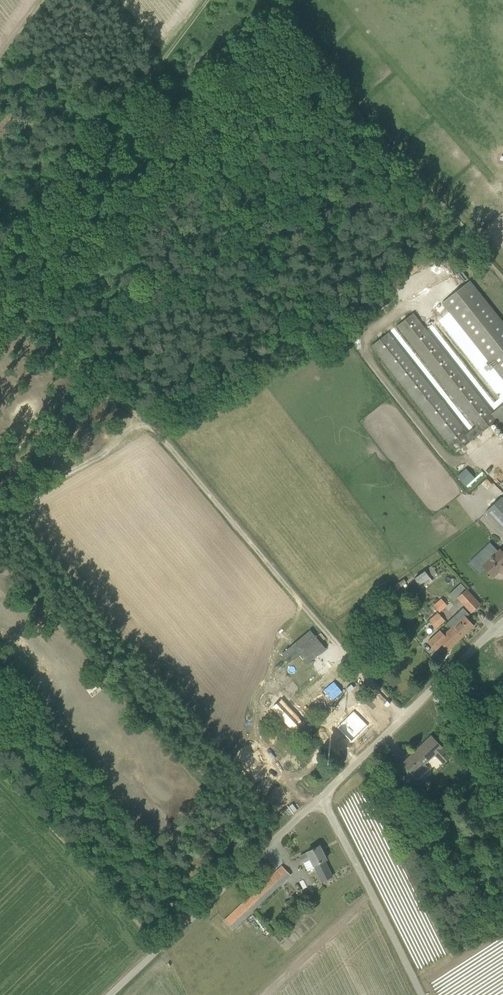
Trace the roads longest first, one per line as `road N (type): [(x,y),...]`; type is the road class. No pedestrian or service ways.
road 1 (track): [(0,275),(137,412),(399,718)]
road 2 (track): [(212,0),(0,248)]
road 3 (unclassified): [(108,994),(322,796)]
road 4 (unclassified): [(322,796),(502,617)]
road 5 (unclassified): [(422,994),(322,796)]

